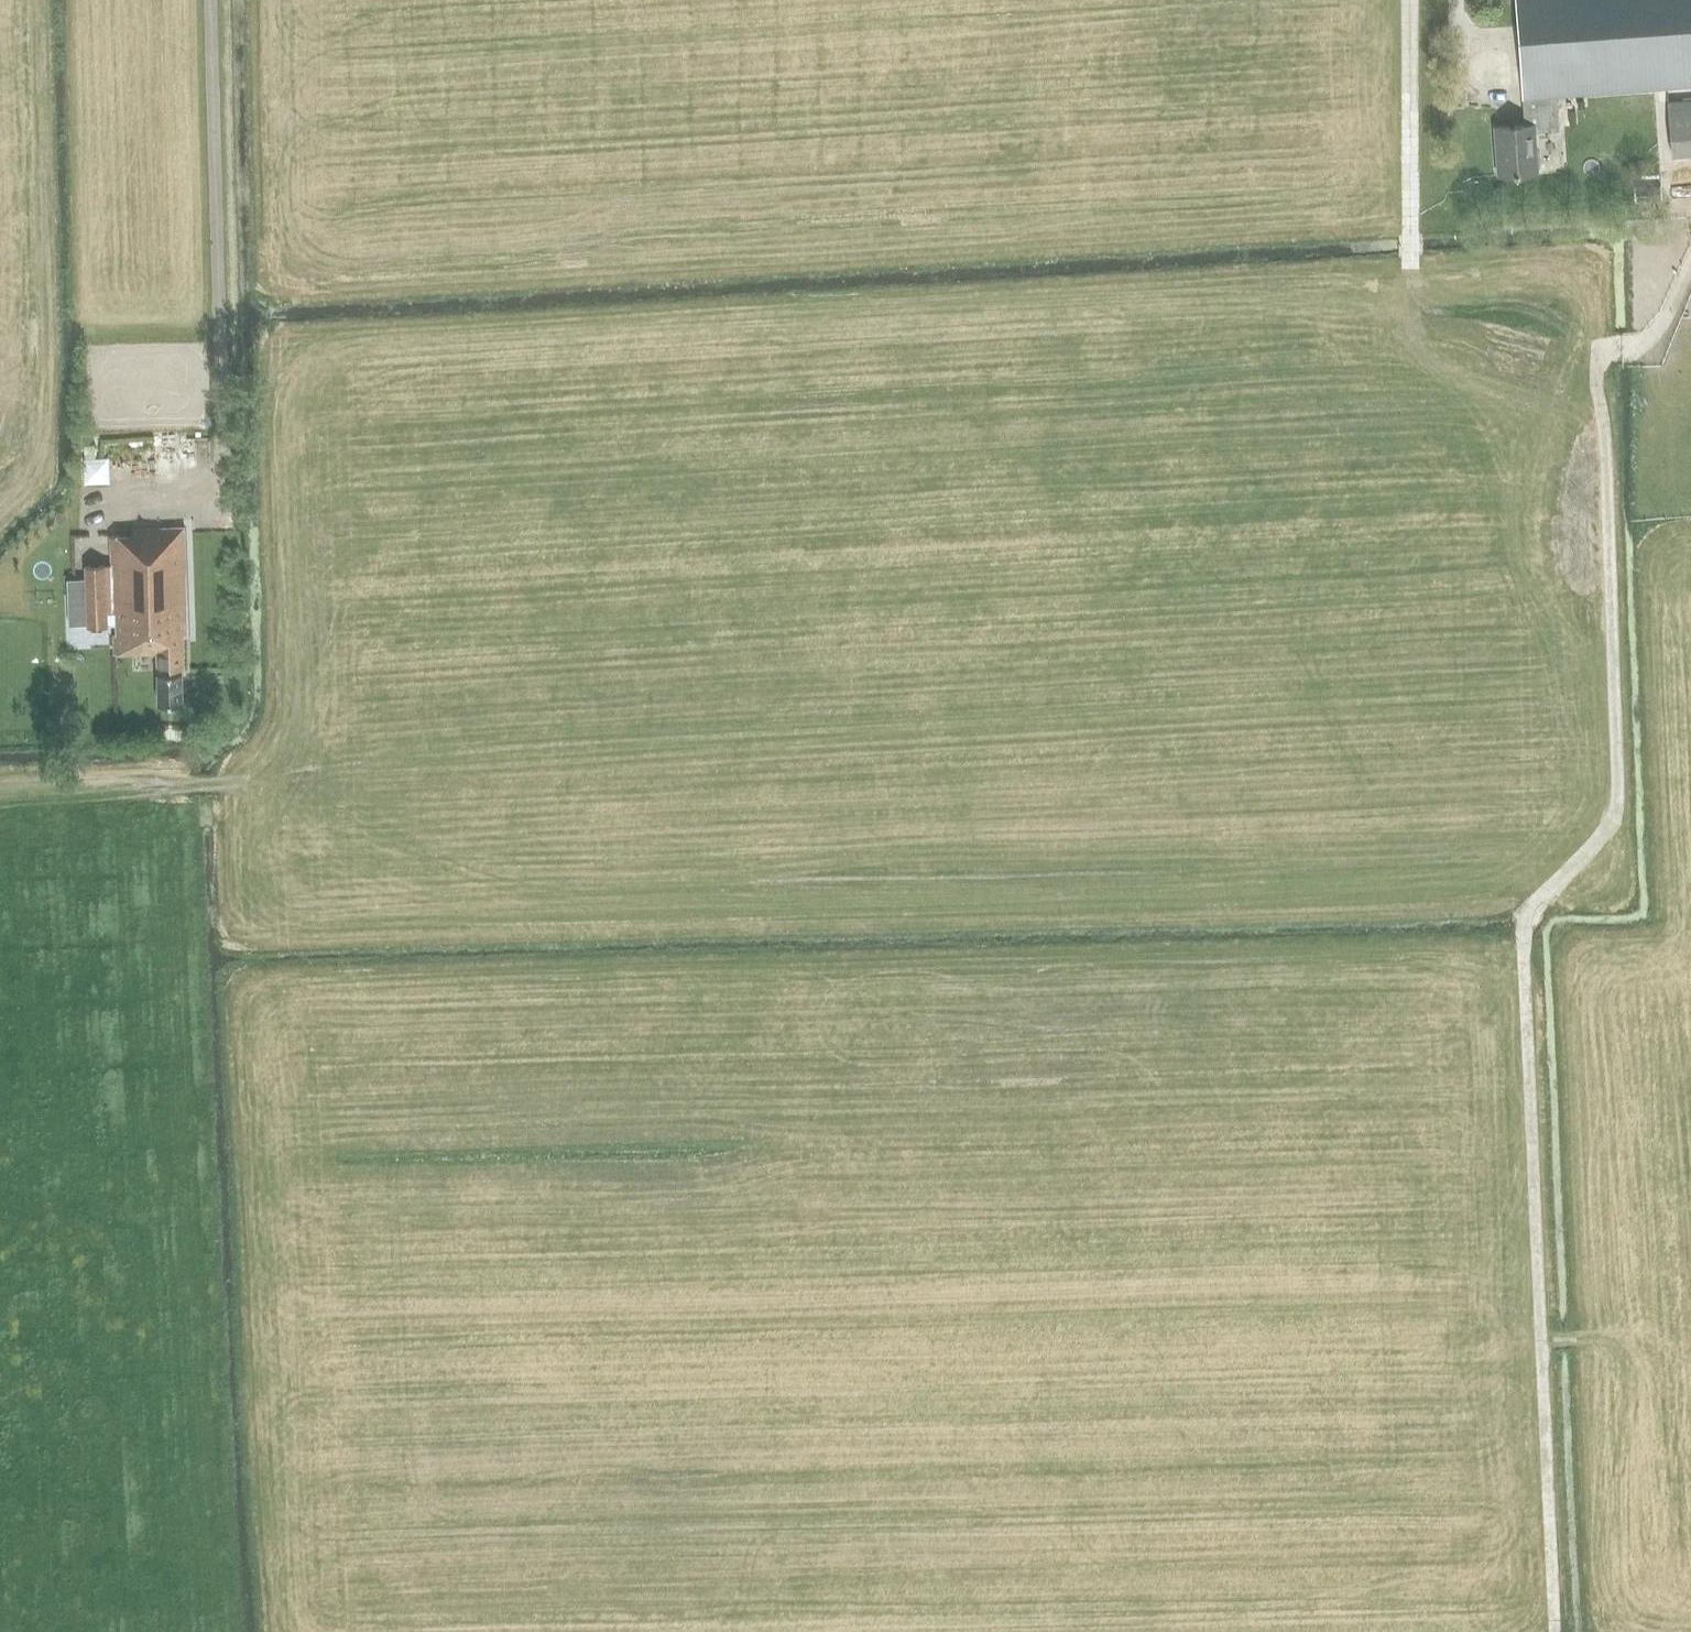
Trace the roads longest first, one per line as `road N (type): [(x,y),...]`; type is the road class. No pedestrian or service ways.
road 1 (track): [(1555,1631),(1523,940),(1527,917),(1603,836),(1617,801),(1597,369),(1602,355),(1657,330),(1690,261)]
road 2 (track): [(1410,268),(1410,0)]

